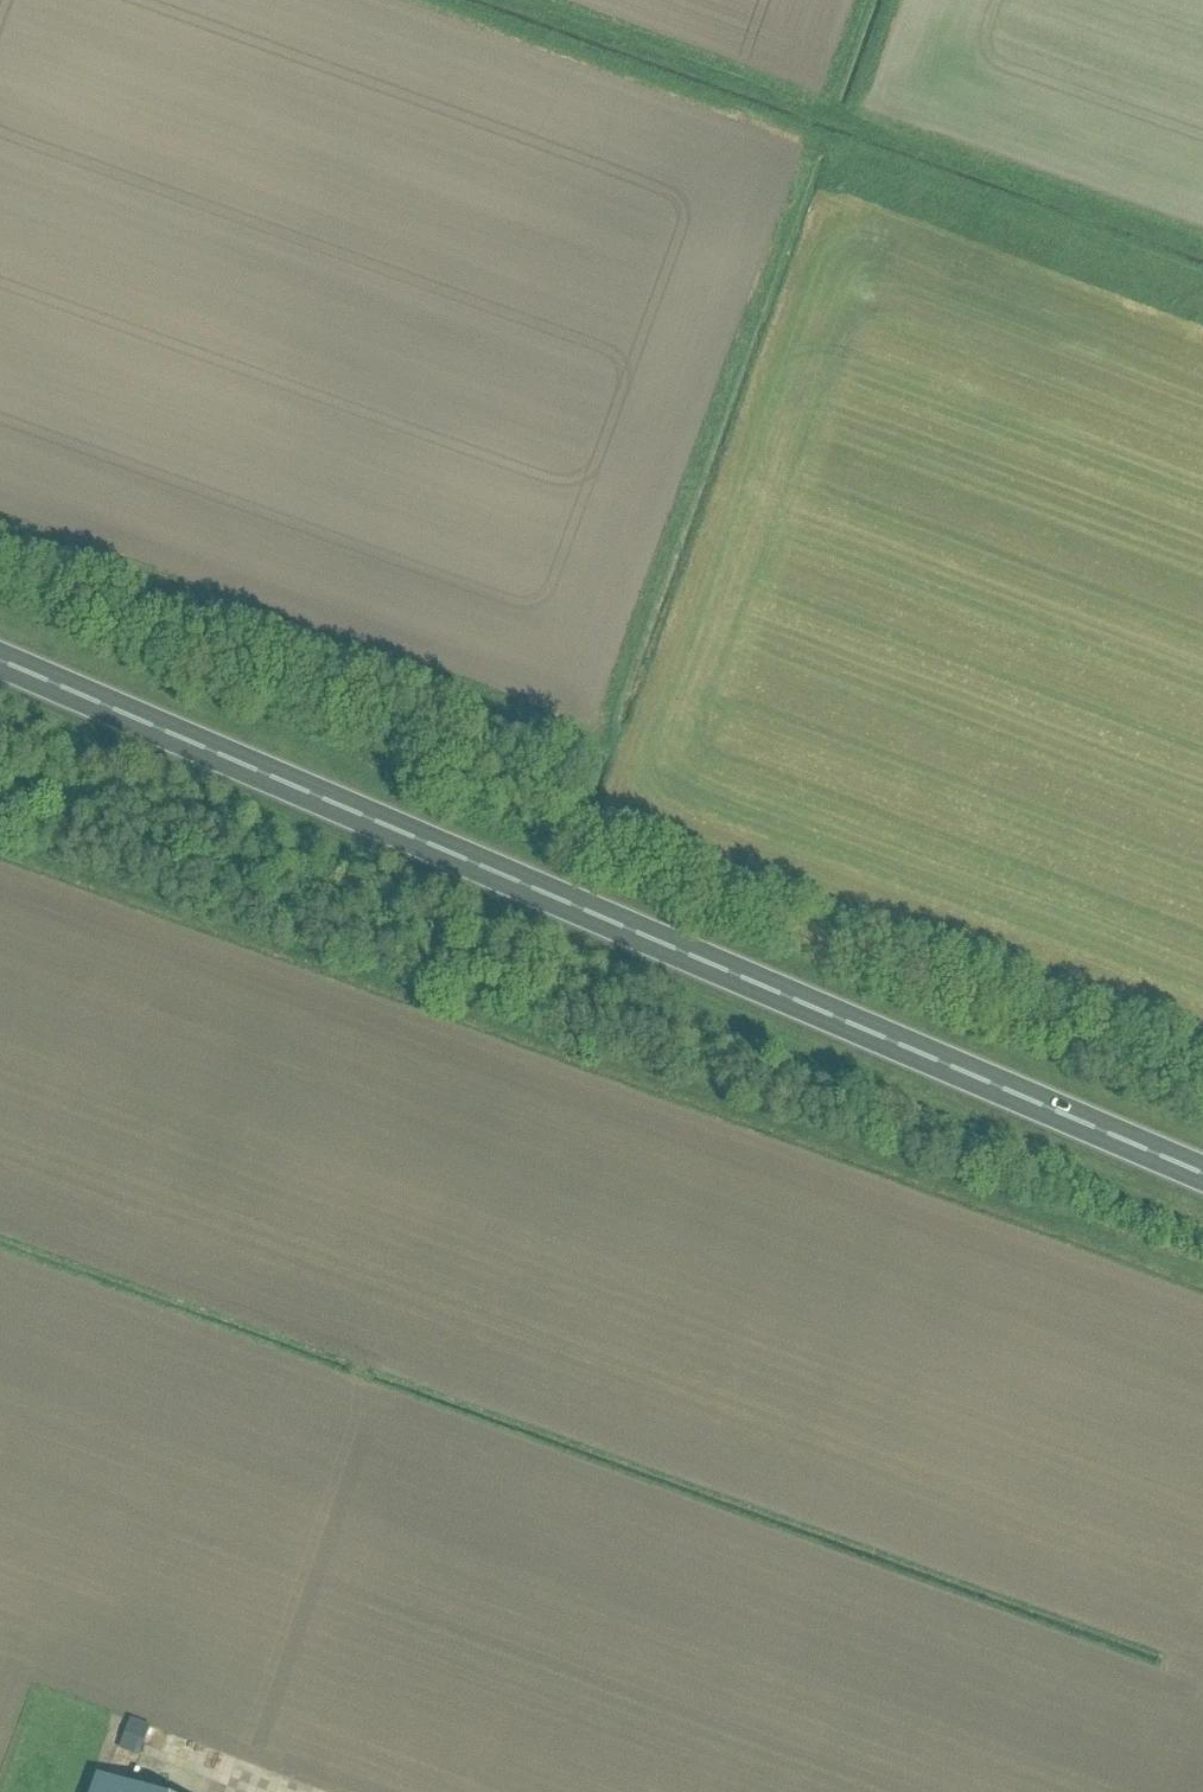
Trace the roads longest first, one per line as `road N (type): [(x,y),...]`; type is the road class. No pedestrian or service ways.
road 1 (trunk): [(1202,1173),(0,659)]

